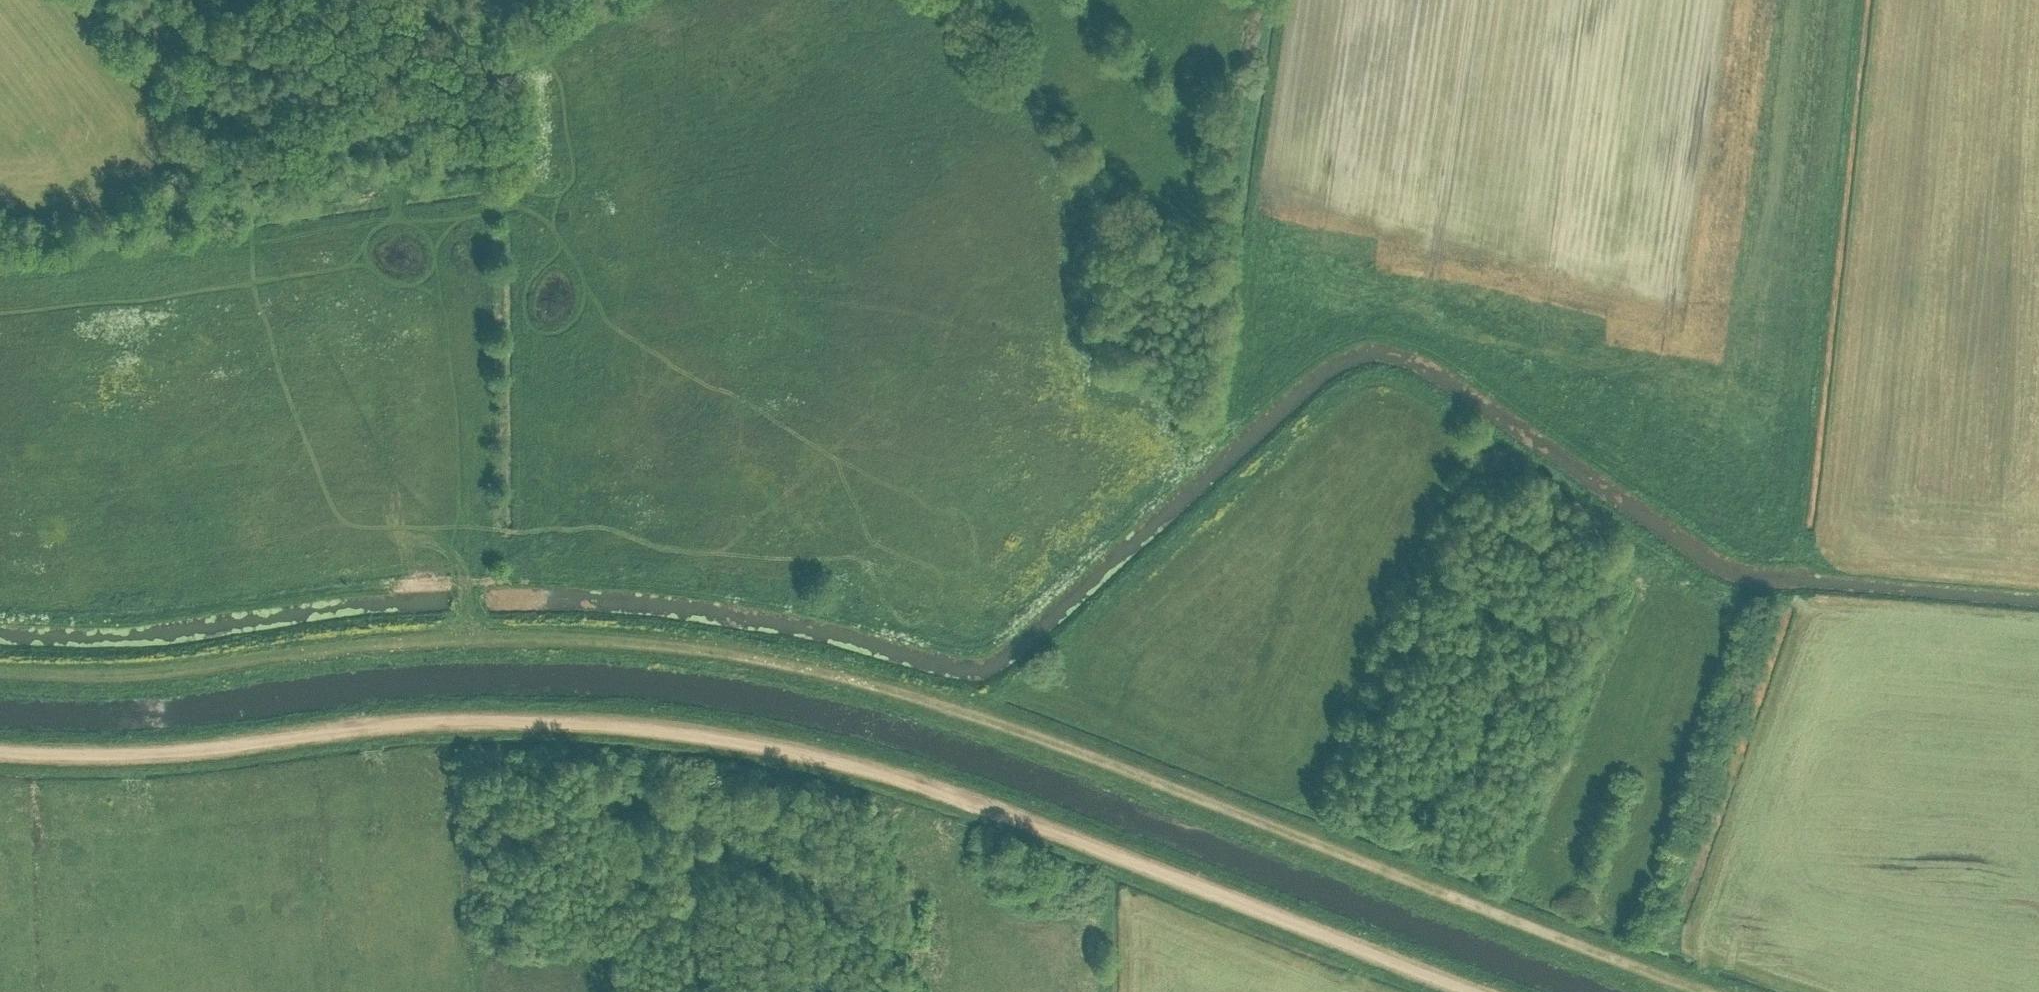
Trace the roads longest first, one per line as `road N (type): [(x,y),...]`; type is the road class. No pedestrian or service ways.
road 1 (track): [(0,750),(110,754),(491,719),(699,730),(797,748),(958,796),(1489,991)]
road 2 (track): [(464,637),(677,645),(885,688),(1007,724),(1721,991)]
road 3 (track): [(0,670),(168,670),(464,637)]

